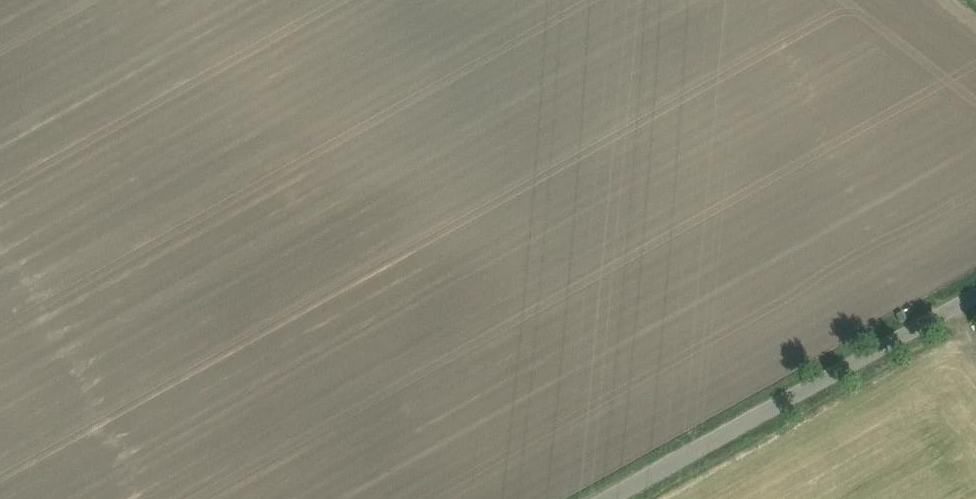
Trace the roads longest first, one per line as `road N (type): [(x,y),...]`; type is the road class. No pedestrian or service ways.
road 1 (unclassified): [(622,498),(975,307)]

